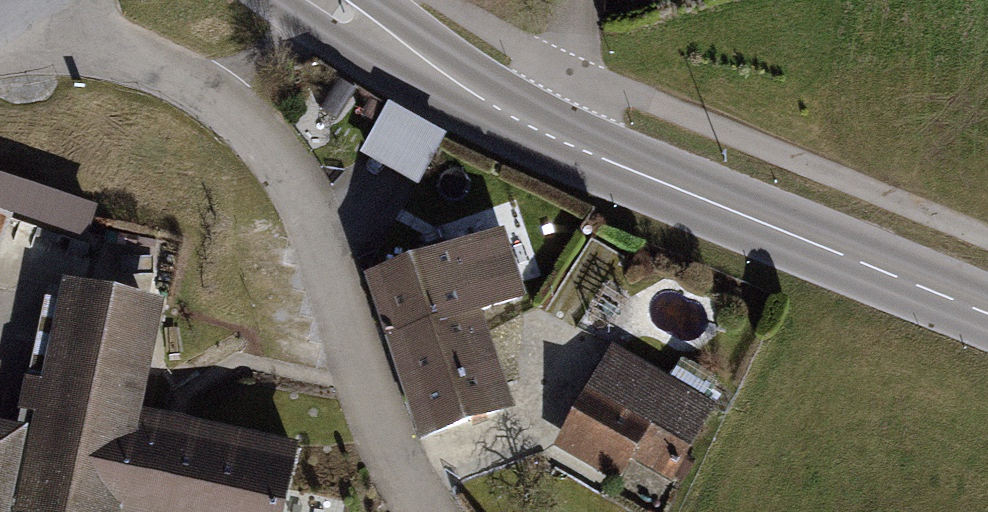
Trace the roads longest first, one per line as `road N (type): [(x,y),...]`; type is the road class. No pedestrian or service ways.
road 1 (tertiary): [(987,314),(573,146),(323,0)]
road 2 (residential): [(427,511),(380,422),(306,209),(266,144),(170,71),(18,0)]
road 3 (track): [(441,0),(574,71),(987,238)]

